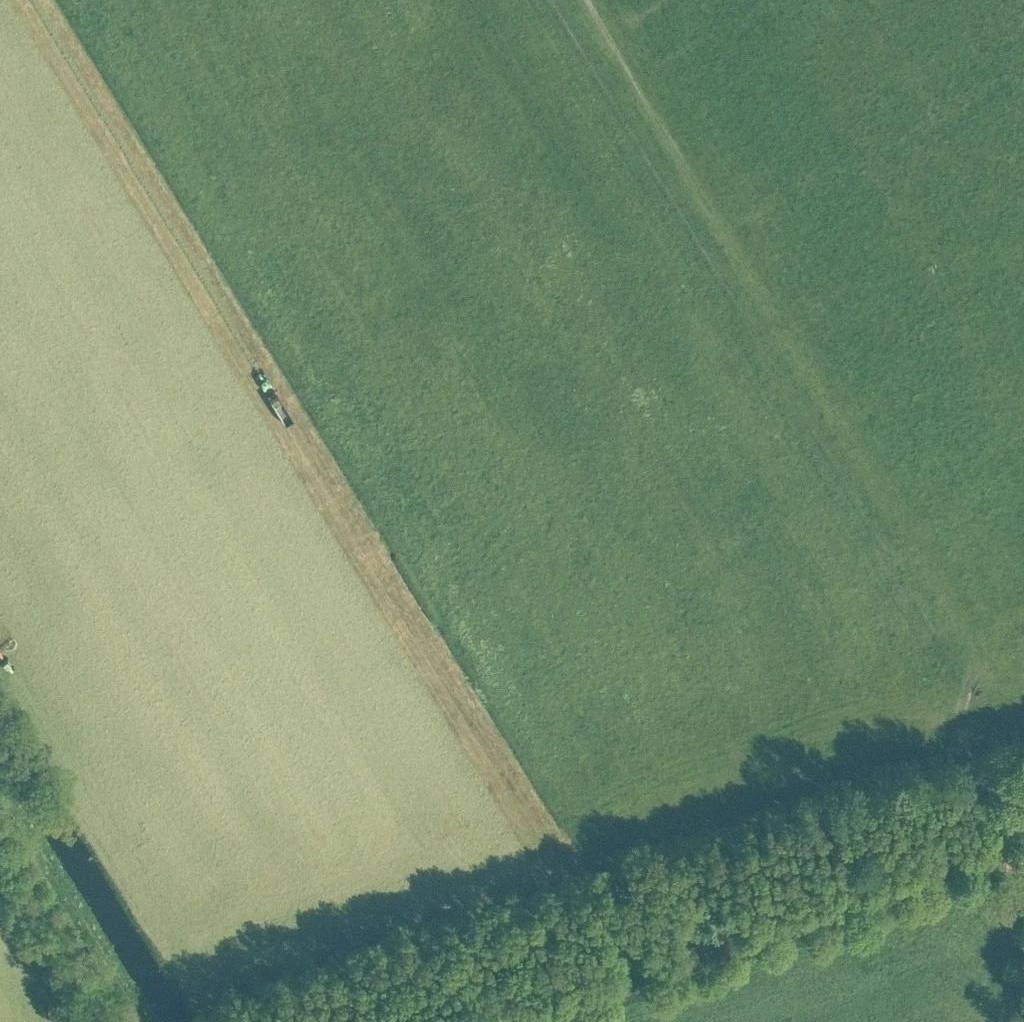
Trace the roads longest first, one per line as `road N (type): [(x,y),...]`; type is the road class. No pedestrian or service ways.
road 1 (track): [(476,1021),(922,869),(977,858),(1023,869)]
road 2 (track): [(1023,1021),(1023,880)]

